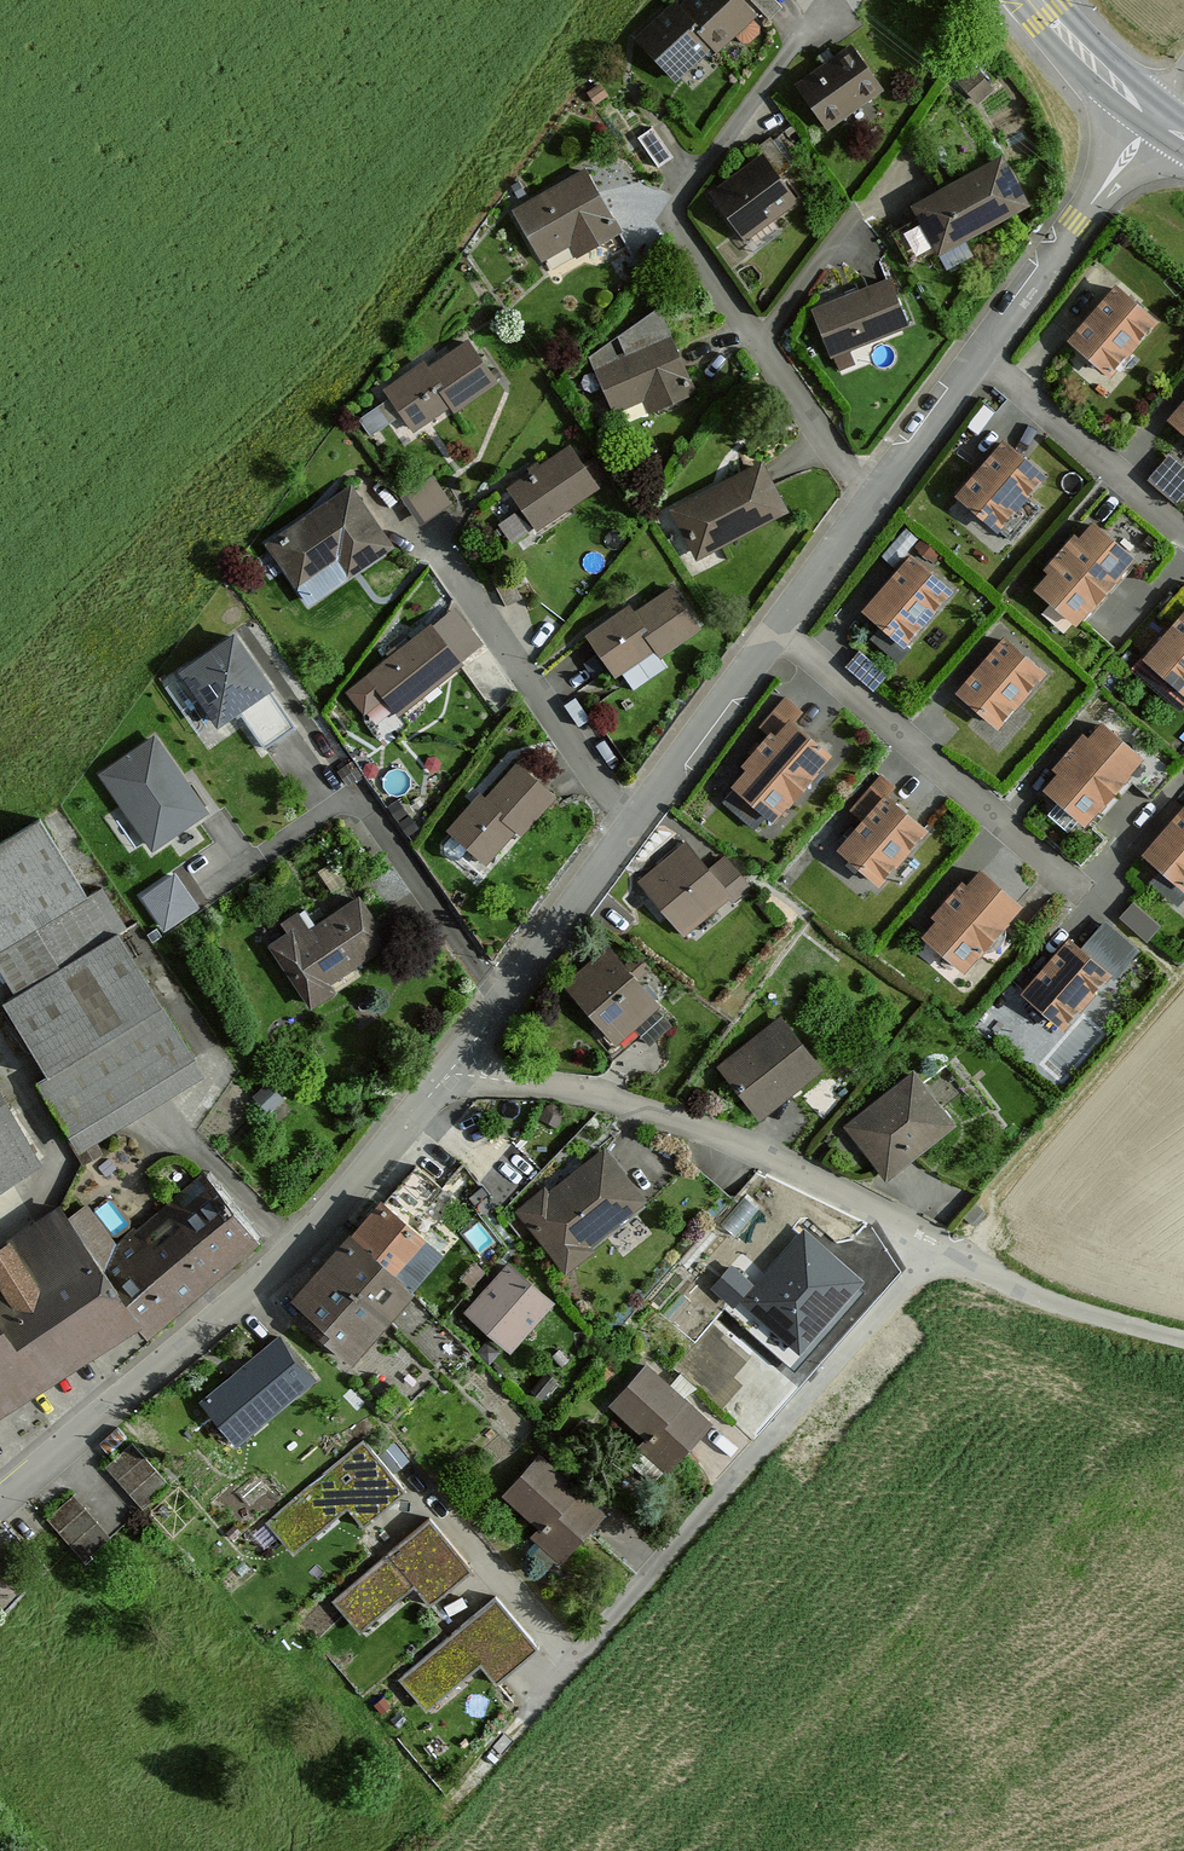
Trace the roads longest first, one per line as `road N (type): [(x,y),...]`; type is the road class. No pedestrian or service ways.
road 1 (tertiary): [(453,1066),(274,1272),(0,1507)]
road 2 (residential): [(937,1248),(529,1704)]
road 3 (residential): [(825,3),(673,211),(676,226),(871,503)]
road 4 (residential): [(453,1066),(591,1094),(694,1130),(937,1248)]
road 5 (tertiary): [(1151,115),(871,503)]
road 6 (residential): [(631,826),(390,488)]
road 7 (tertiary): [(871,503),(631,826)]
road 8 (tertiary): [(631,826),(453,1066)]
road 9 (residential): [(937,1248),(1031,1295),(1183,1340)]
road 10 (tertiary): [(1151,115),(1102,77),(1034,0)]

